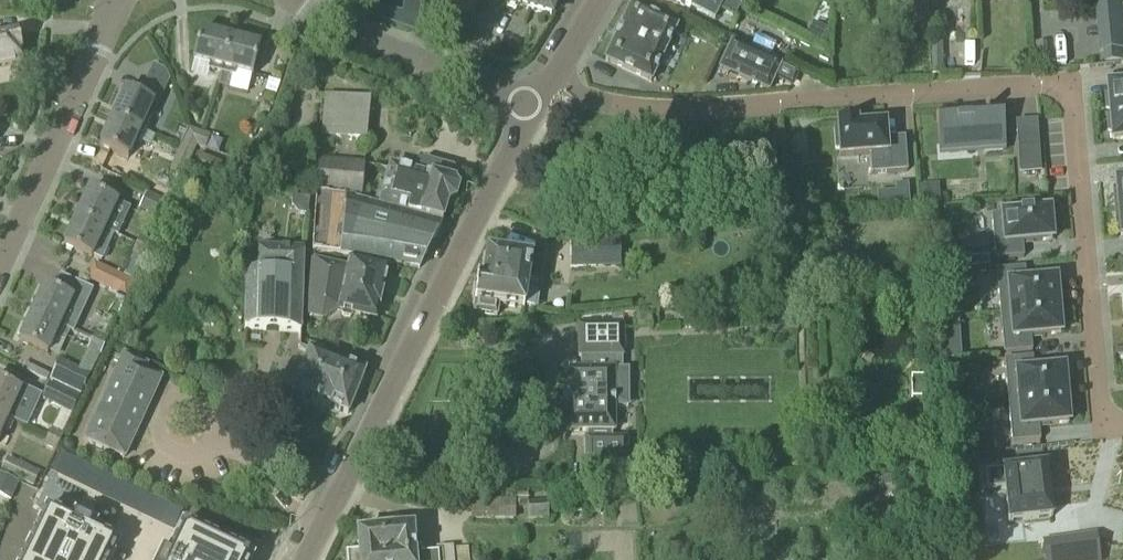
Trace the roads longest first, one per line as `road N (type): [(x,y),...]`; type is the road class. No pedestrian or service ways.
road 1 (residential): [(554,81),(638,116),(1052,92),(1069,98),(1080,133),(1103,427),(1122,425)]
road 2 (tertiary): [(305,559),(537,104)]
road 3 (residential): [(0,260),(118,0)]
road 4 (residential): [(537,104),(291,0)]

